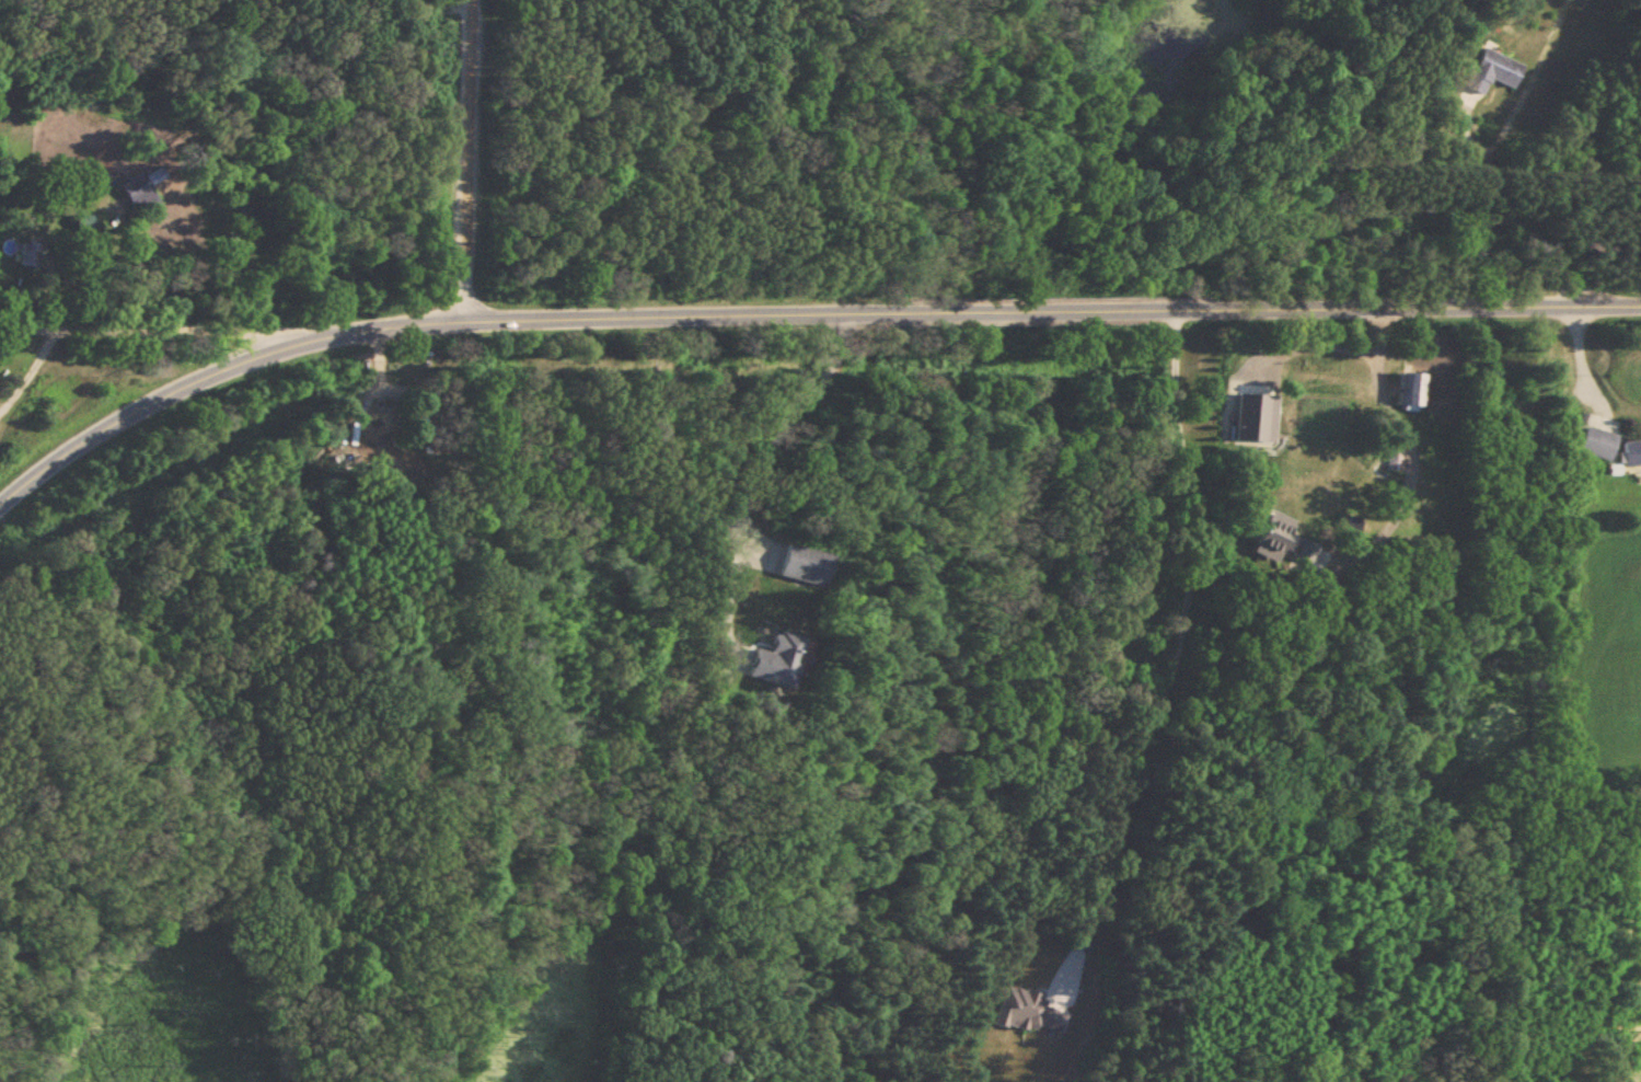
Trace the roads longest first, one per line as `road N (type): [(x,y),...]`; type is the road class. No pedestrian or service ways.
road 1 (tertiary): [(350,321),(465,312),(1489,304)]
road 2 (tertiary): [(350,321),(129,407),(35,468),(0,501)]
road 3 (residential): [(0,322),(350,321)]
road 4 (residential): [(465,312),(463,0)]
road 5 (tertiary): [(1489,304),(1640,304)]

